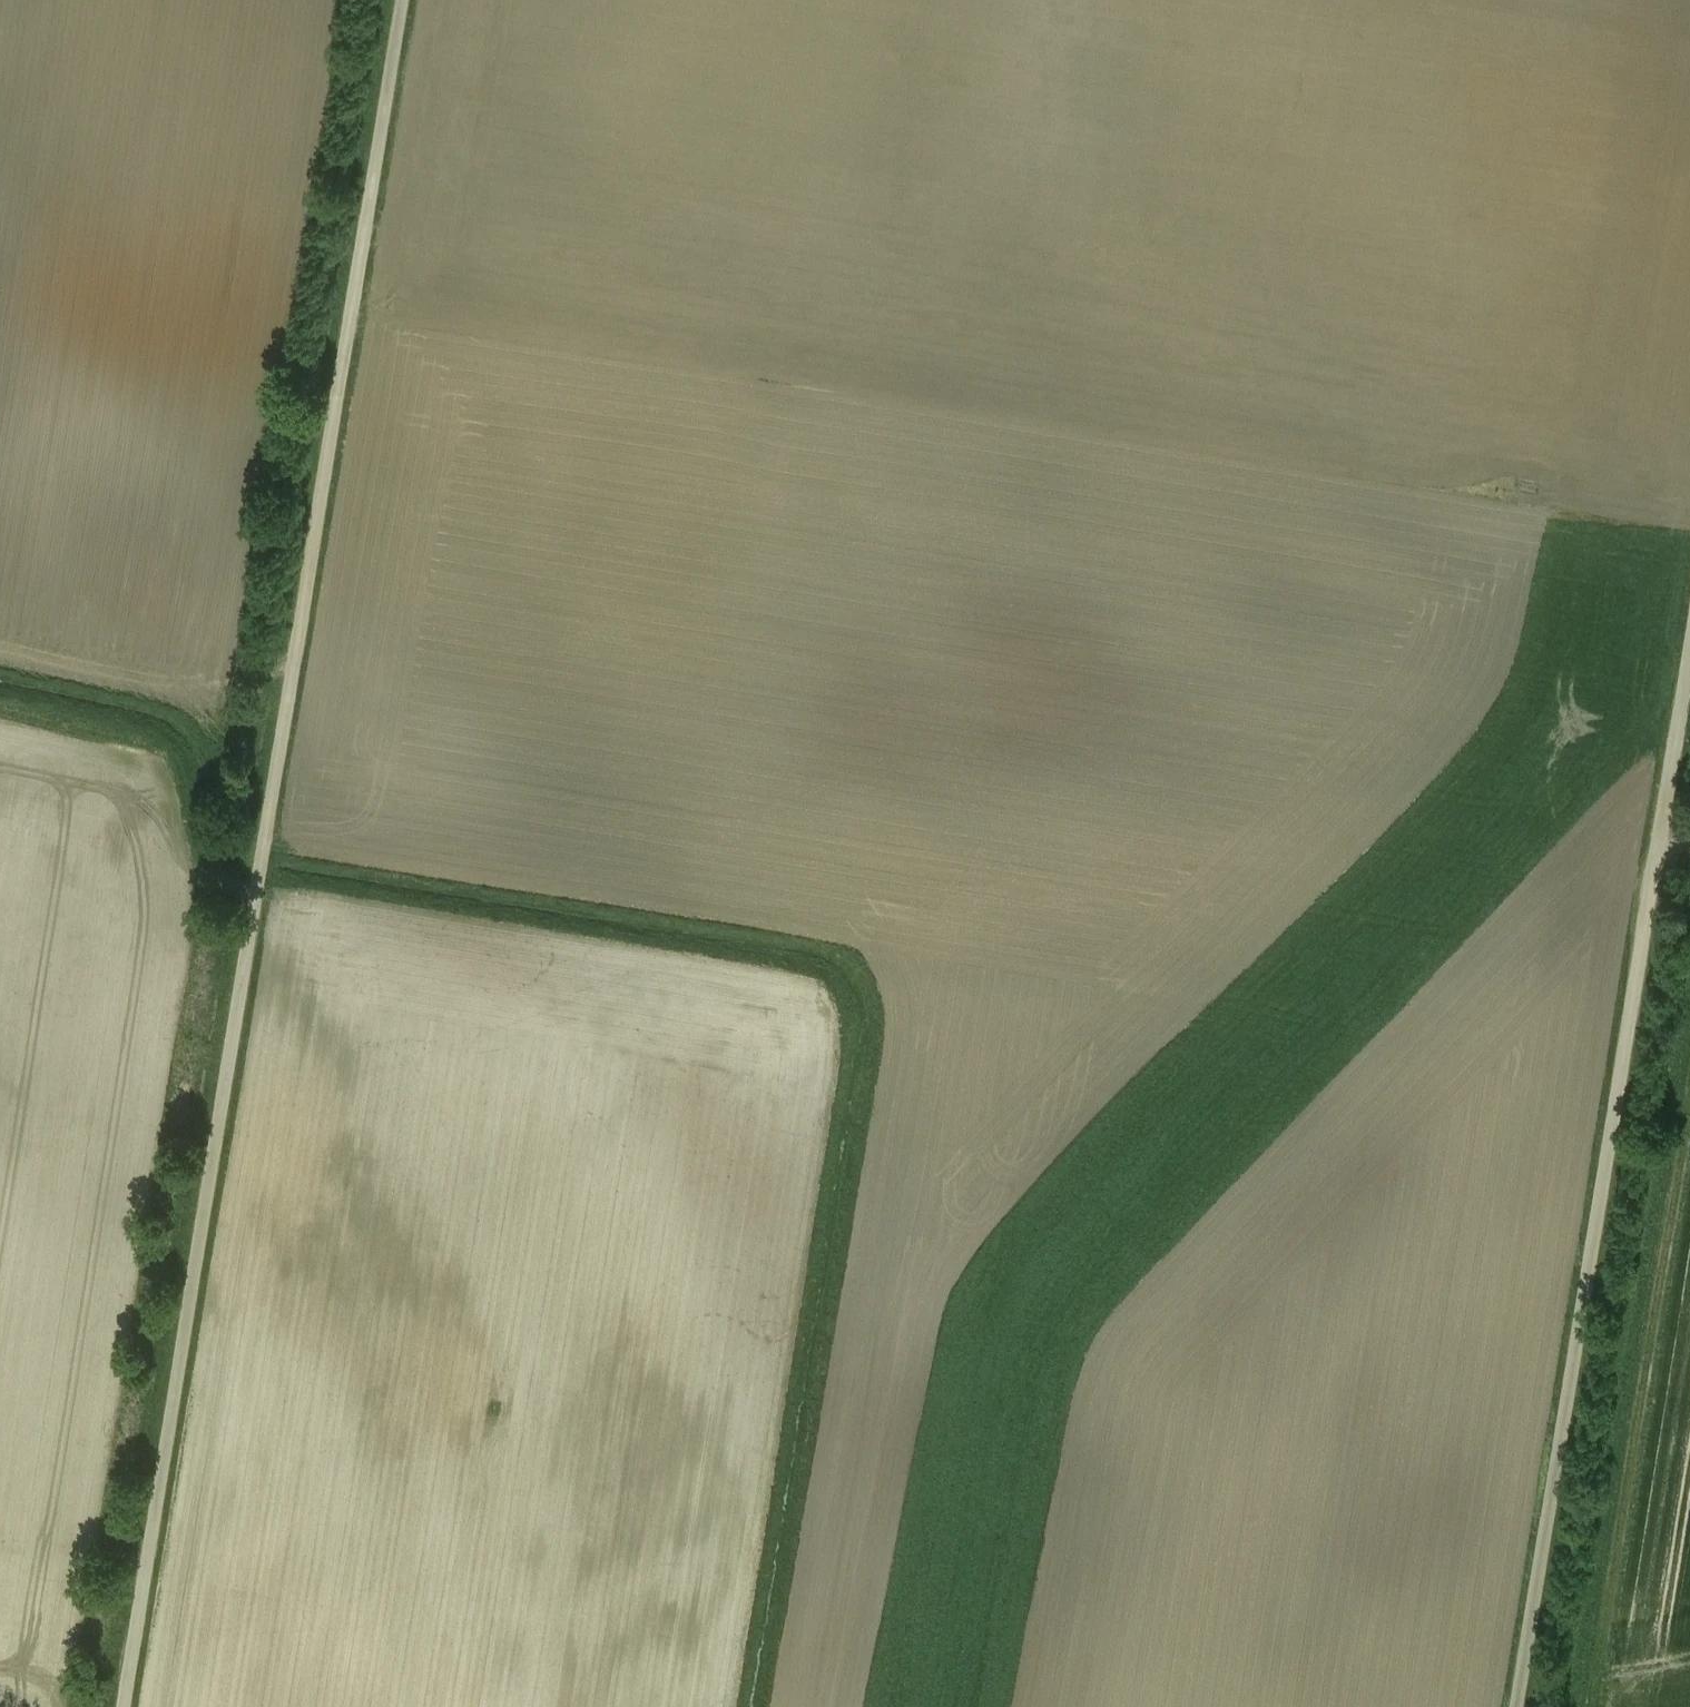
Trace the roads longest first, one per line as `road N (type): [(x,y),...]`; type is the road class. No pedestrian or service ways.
road 1 (unclassified): [(403,0),(124,1706)]
road 2 (unclassified): [(1689,658),(1517,1706)]

